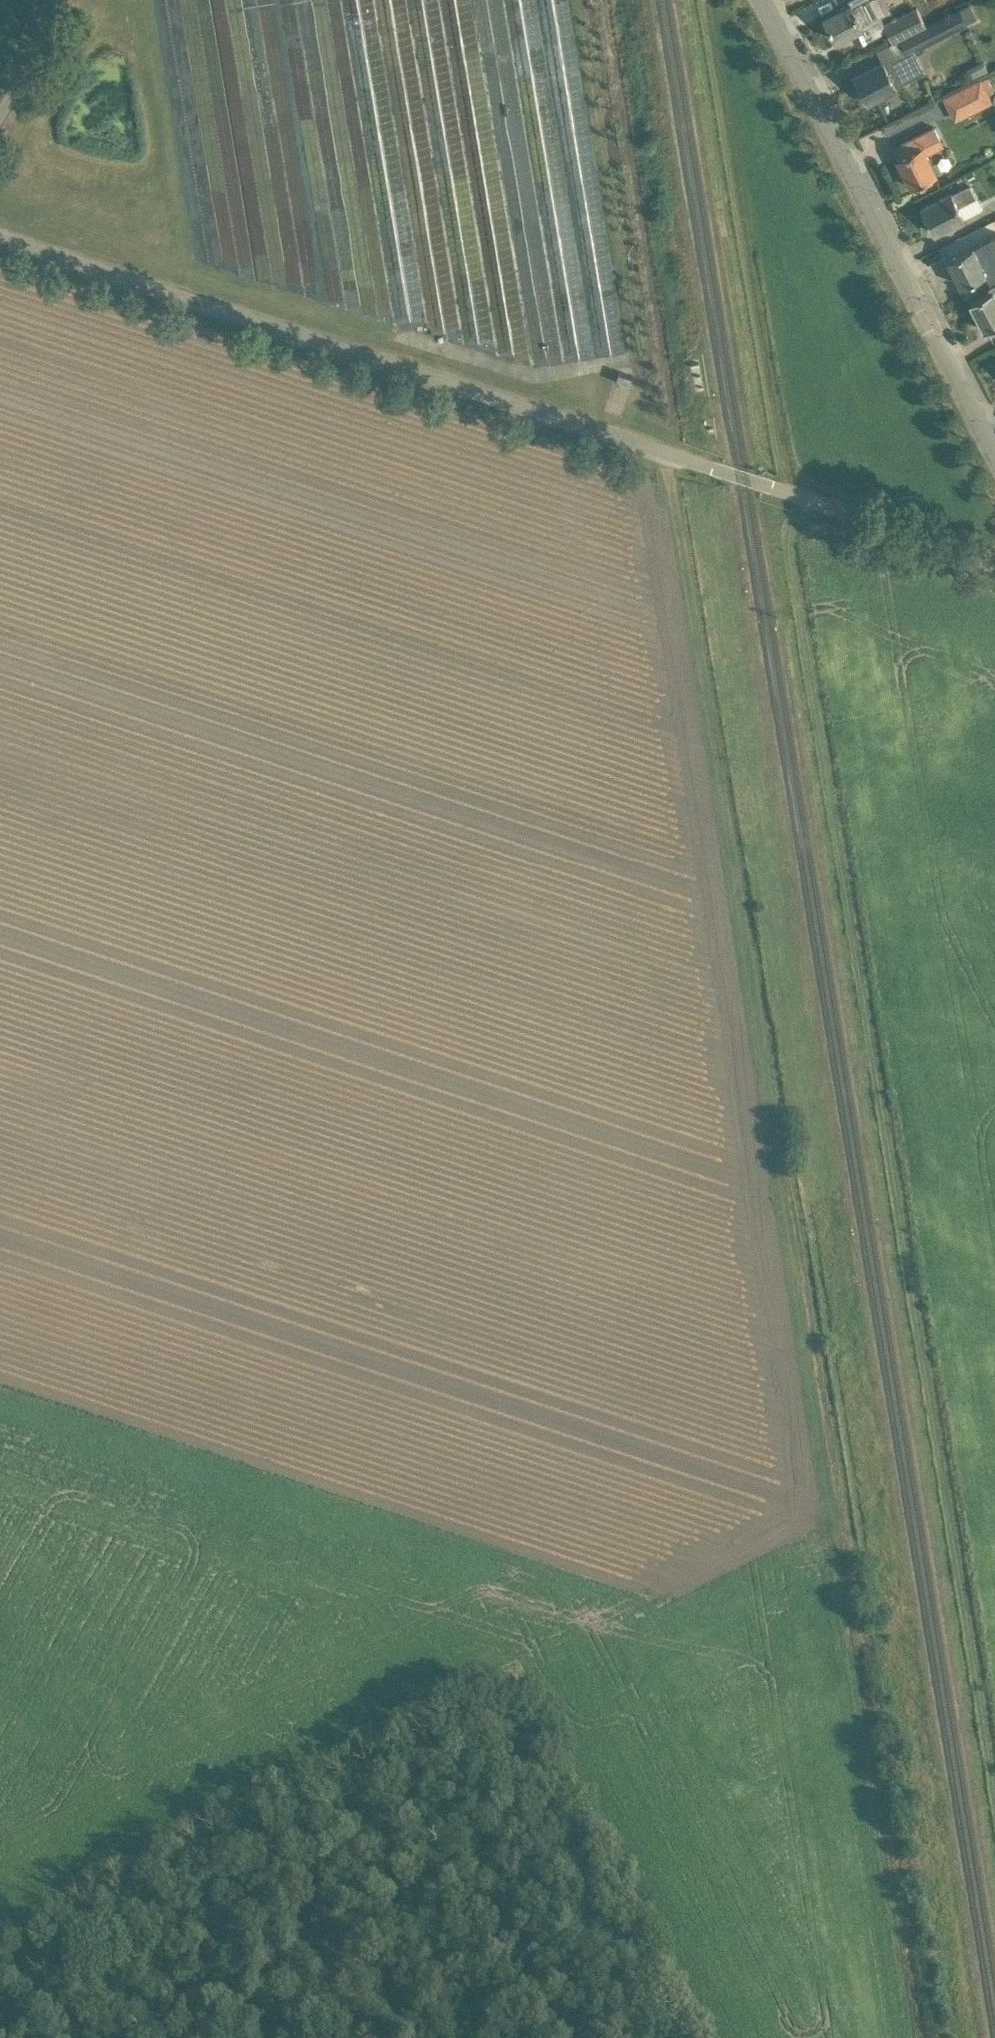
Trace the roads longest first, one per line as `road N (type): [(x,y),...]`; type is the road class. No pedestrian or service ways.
road 1 (track): [(994,1779),(790,549),(801,496)]
road 2 (unclassified): [(994,566),(0,235)]
road 3 (tertiary): [(994,449),(765,0)]
road 4 (unclassified): [(0,114),(31,60),(50,0)]

